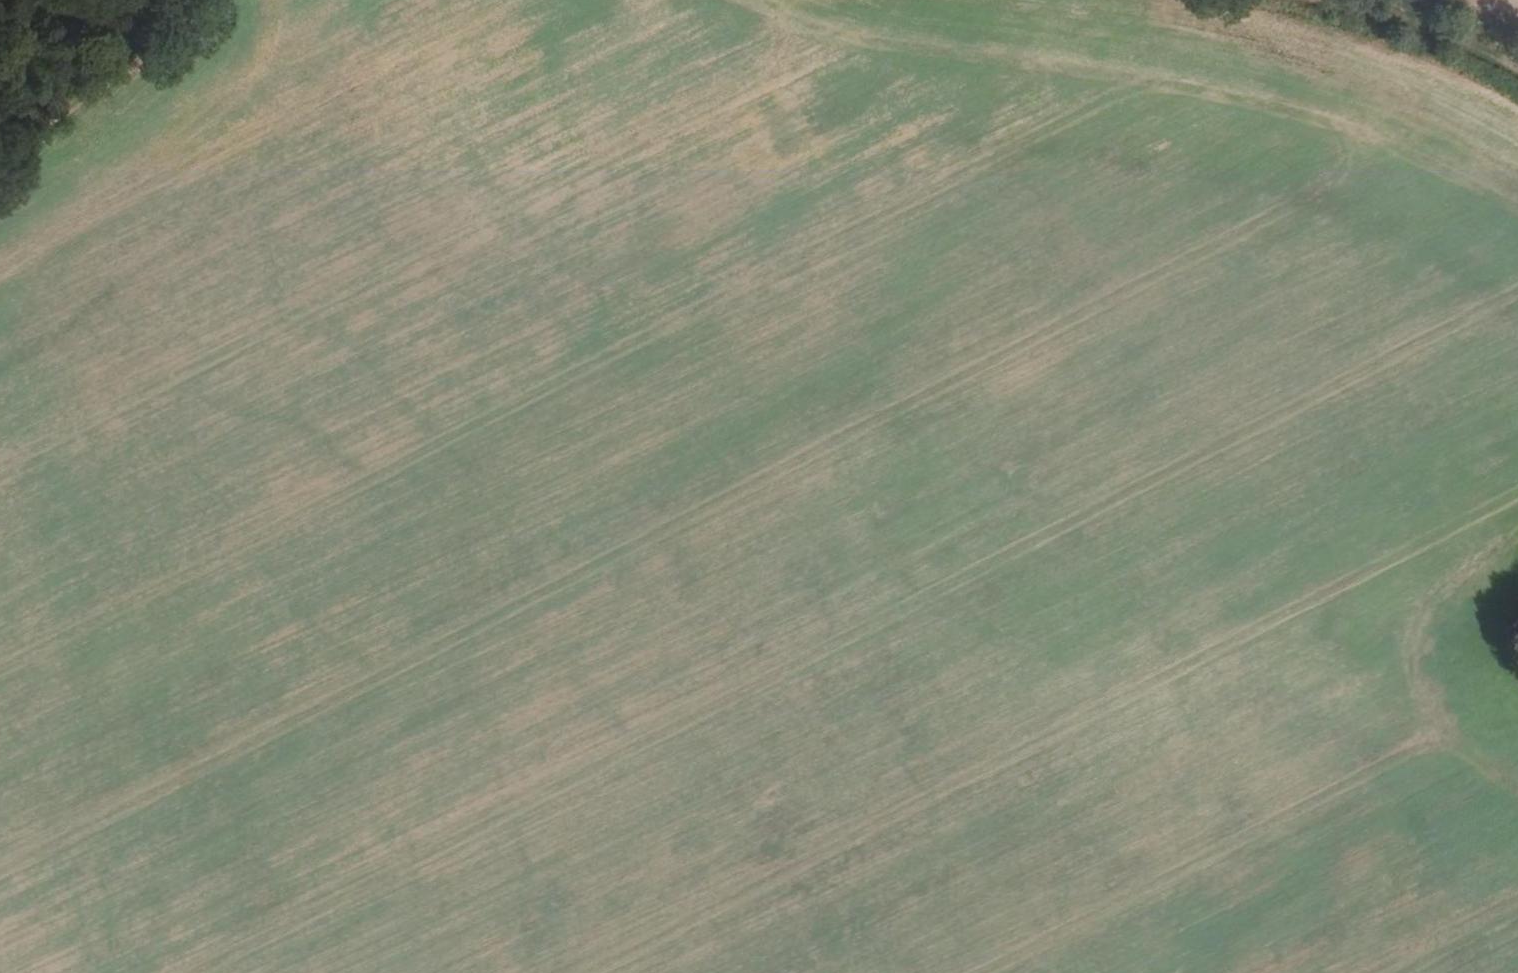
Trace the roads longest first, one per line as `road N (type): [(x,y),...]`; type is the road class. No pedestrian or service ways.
road 1 (track): [(1325,0),(1489,34),(1517,50)]

